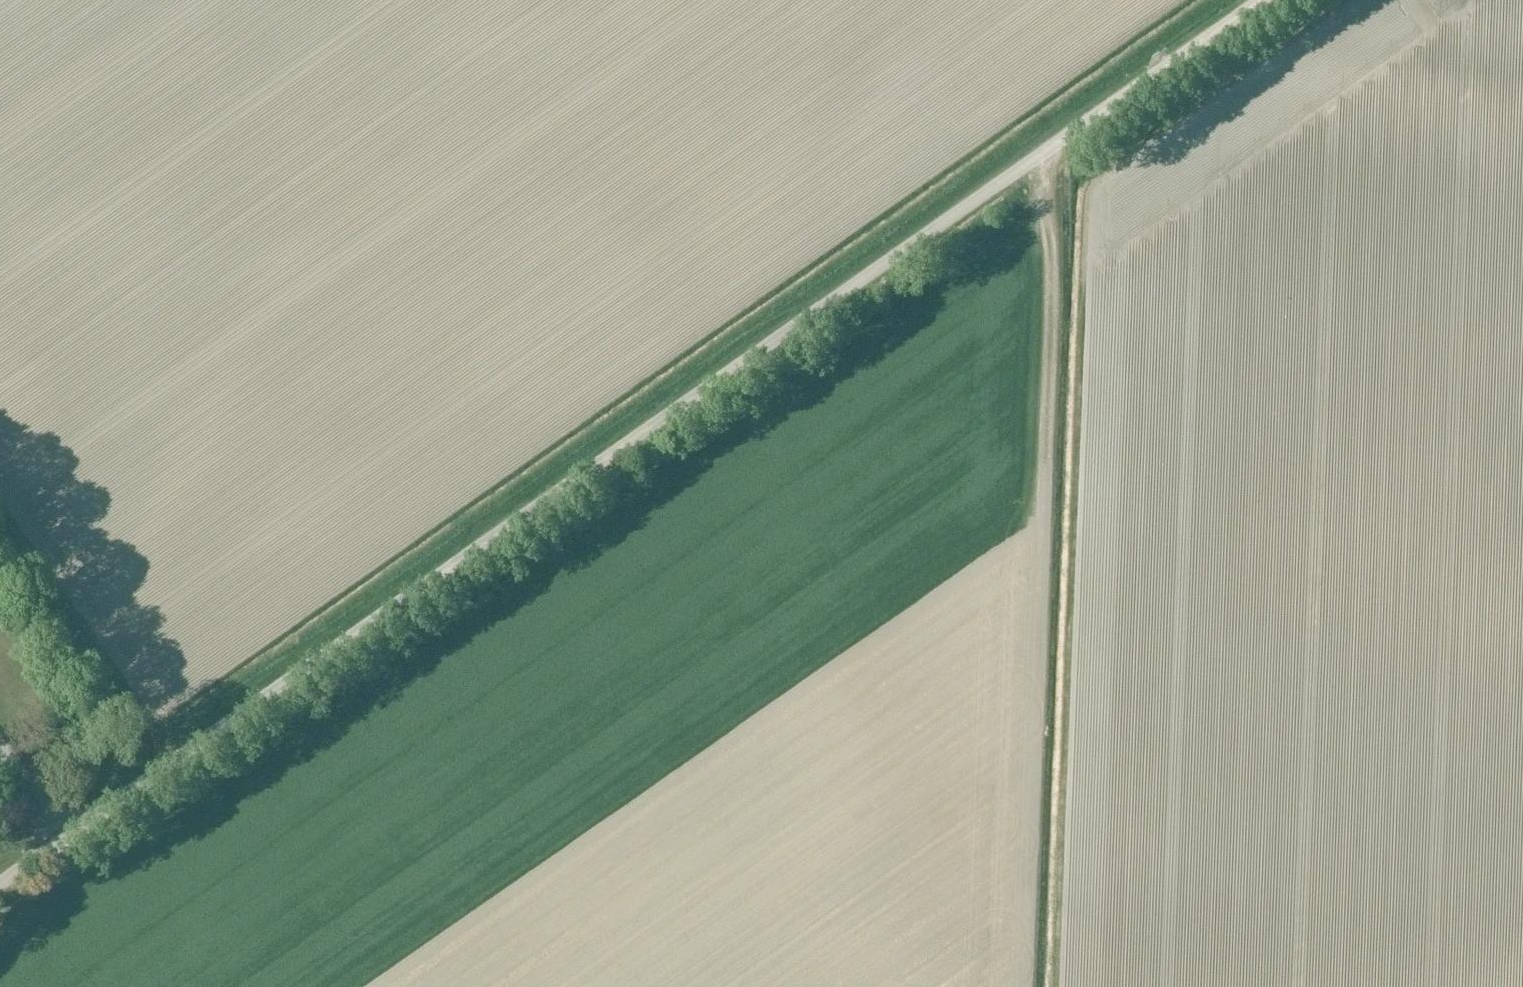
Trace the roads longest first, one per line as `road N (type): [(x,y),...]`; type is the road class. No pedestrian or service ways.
road 1 (unclassified): [(0,884),(1266,0)]

